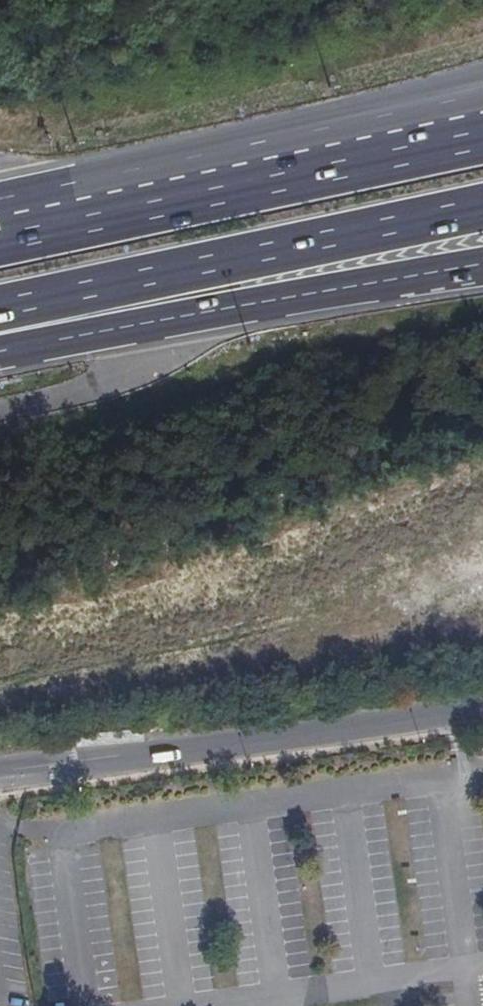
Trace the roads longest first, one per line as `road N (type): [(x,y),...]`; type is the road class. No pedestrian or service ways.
road 1 (motorway): [(0,310),(482,207)]
road 2 (motorway): [(482,140),(0,240)]
road 3 (motorway): [(0,353),(482,267)]
road 4 (unclassified): [(0,773),(482,708)]

